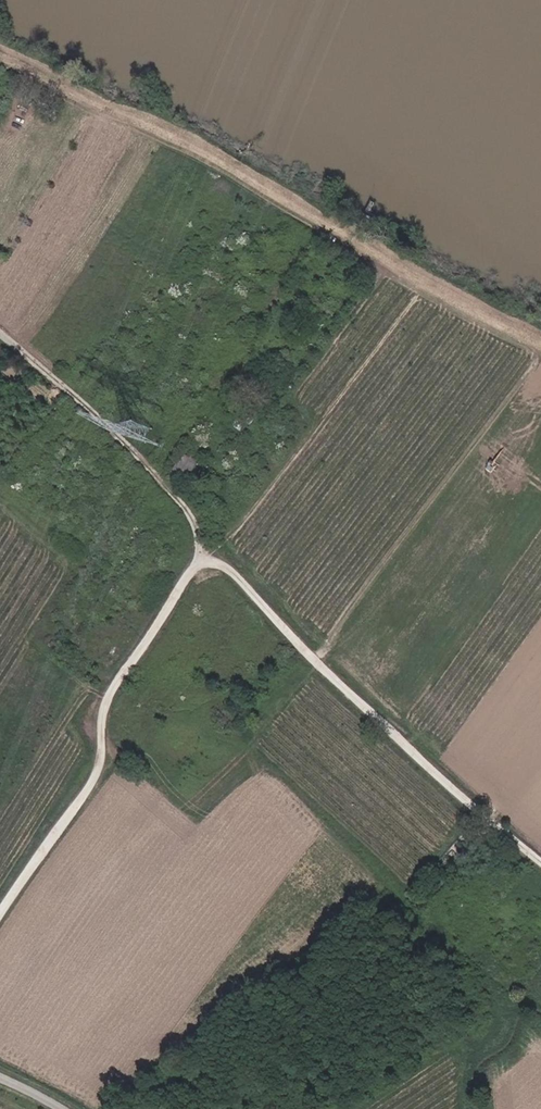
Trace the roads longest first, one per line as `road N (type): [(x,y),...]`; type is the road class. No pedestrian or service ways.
road 1 (track): [(540,862),(405,747),(234,570),(208,558),(421,295)]
road 2 (track): [(0,326),(206,523),(208,558),(123,681),(111,712),(115,756),(100,785),(0,930)]

